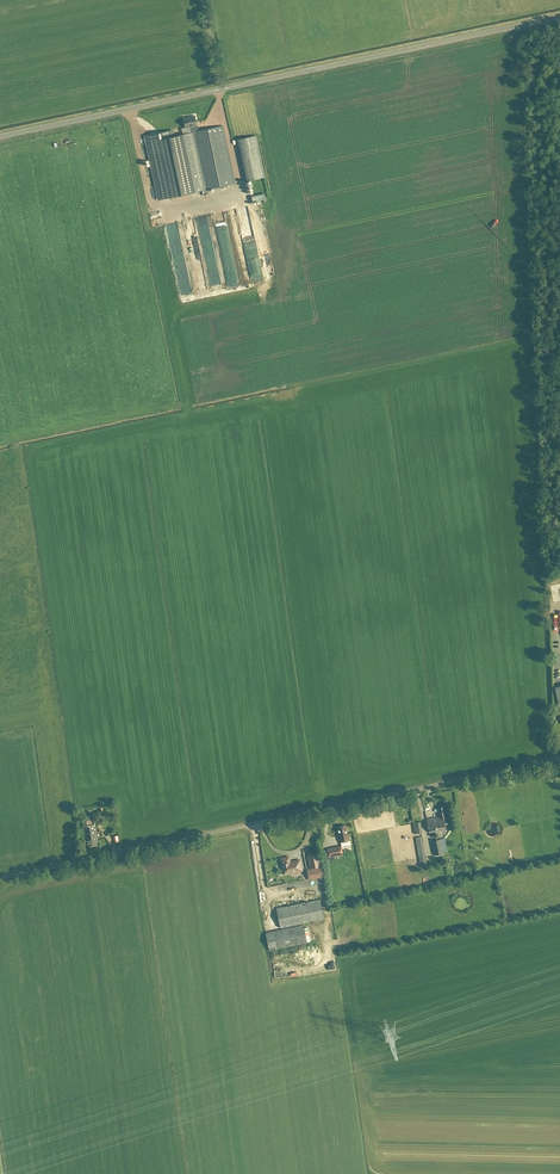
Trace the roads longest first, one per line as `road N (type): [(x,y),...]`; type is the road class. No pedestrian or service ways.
road 1 (unclassified): [(0,876),(559,759)]
road 2 (tertiary): [(222,90),(559,17)]
road 3 (tertiary): [(0,137),(222,90)]
road 4 (track): [(247,215),(285,397)]

